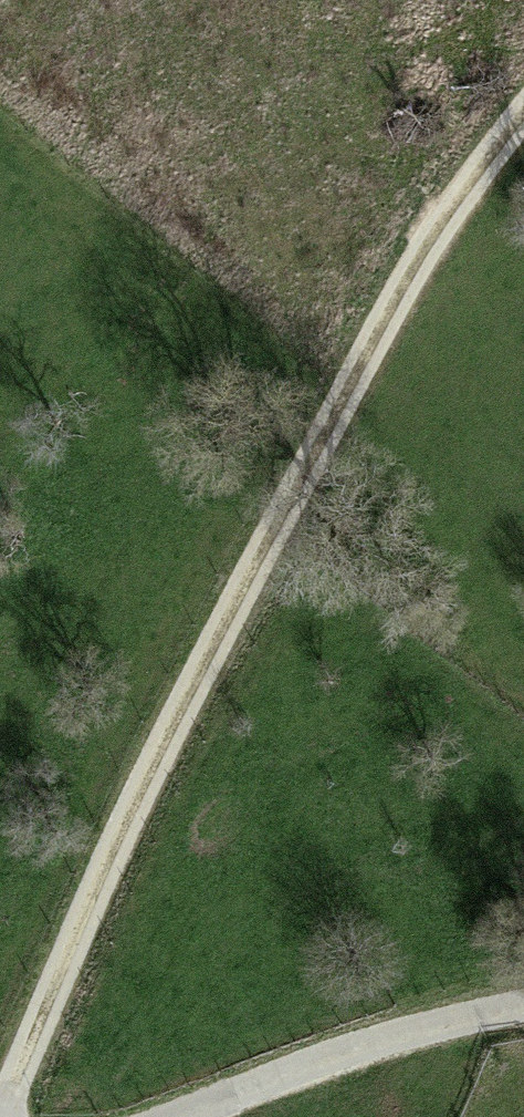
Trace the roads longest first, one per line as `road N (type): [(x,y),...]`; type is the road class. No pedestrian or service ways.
road 1 (track): [(523,116),(427,235),(184,694),(86,899),(16,1073),(8,1116)]
road 2 (track): [(0,2),(392,300)]
road 3 (track): [(193,1116),(381,1043),(523,1013)]

